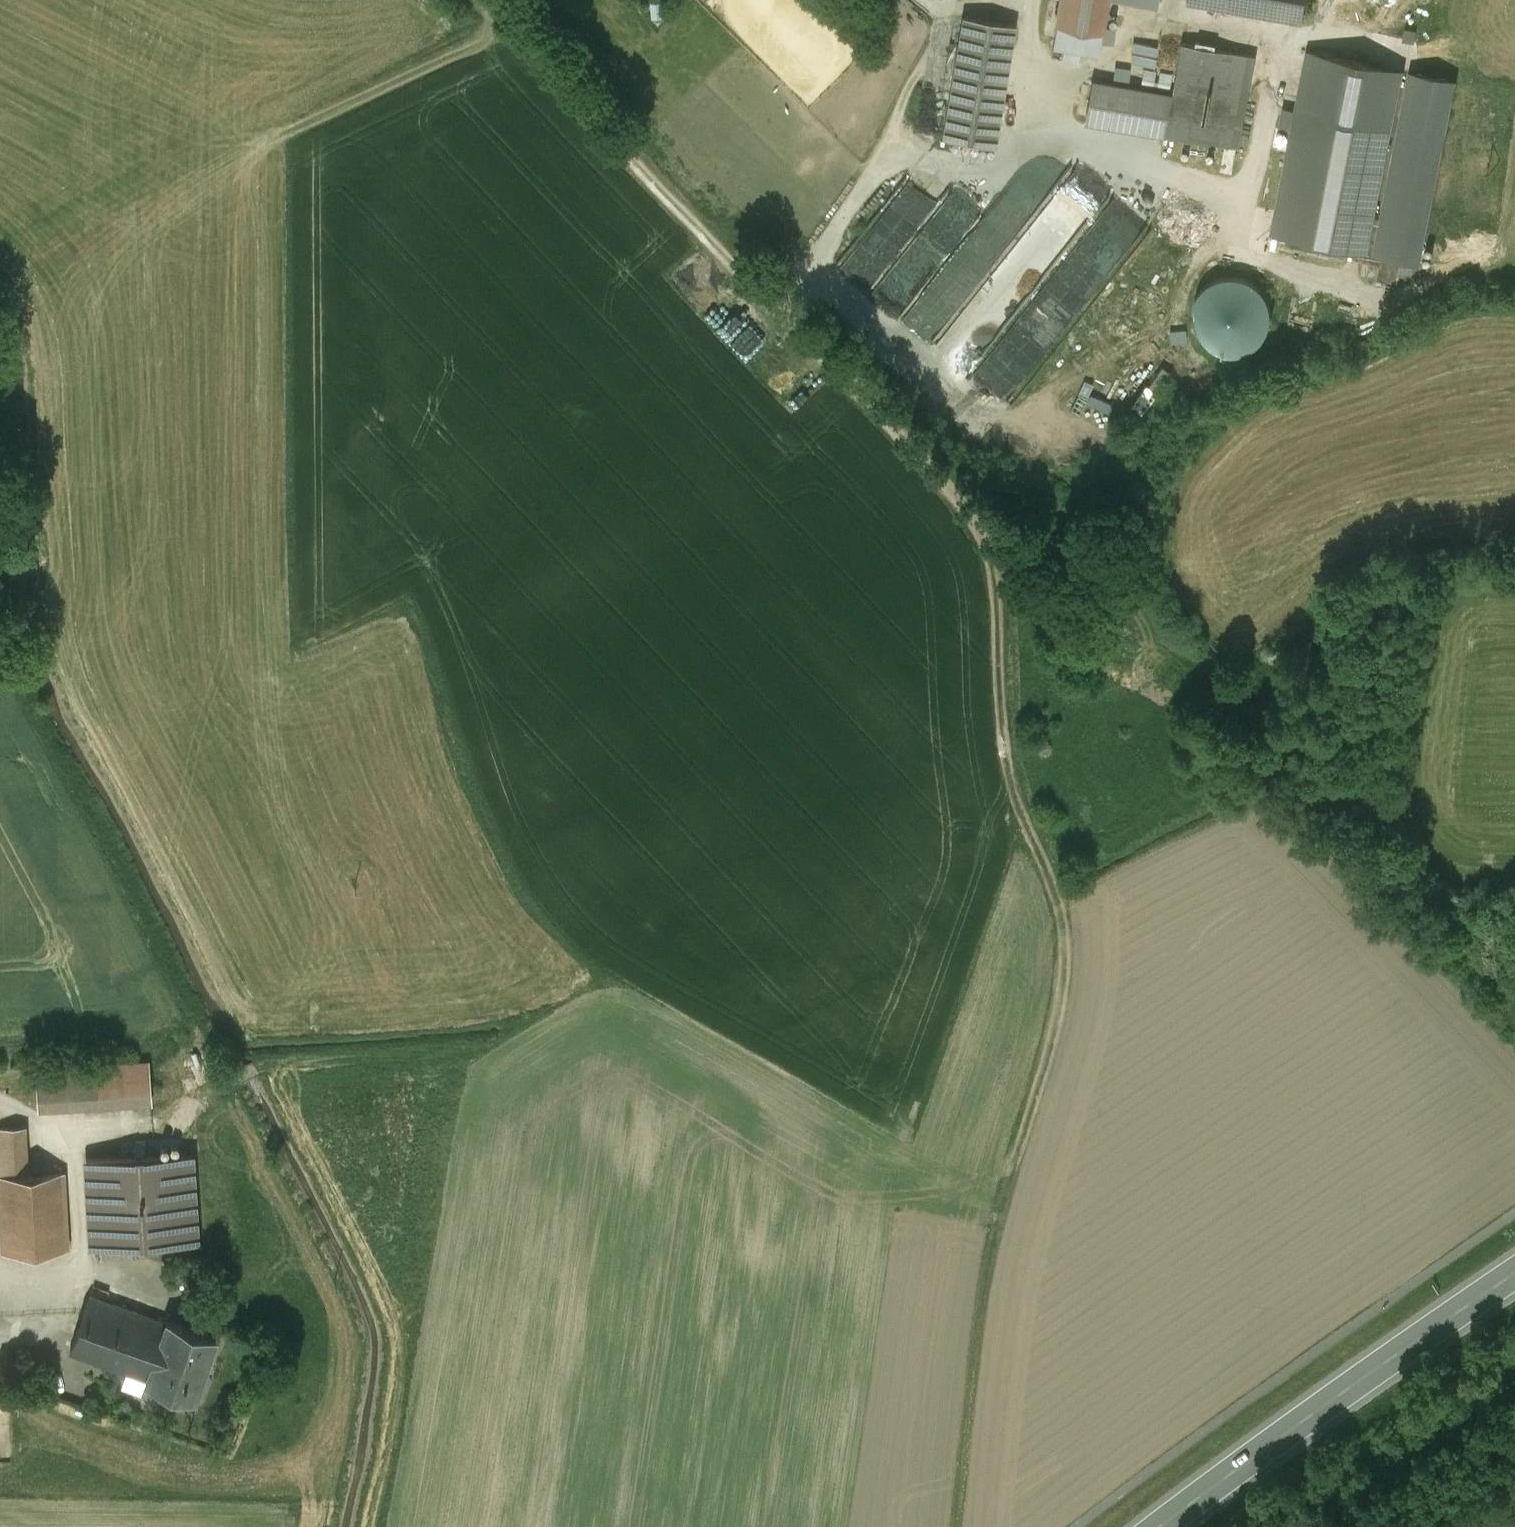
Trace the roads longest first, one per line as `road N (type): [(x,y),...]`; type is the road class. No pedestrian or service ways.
road 1 (track): [(486,0),(917,442),(962,504)]
road 2 (primary): [(1514,1272),(1160,1526)]
road 3 (unclassified): [(138,1270),(36,1270),(0,1335)]

